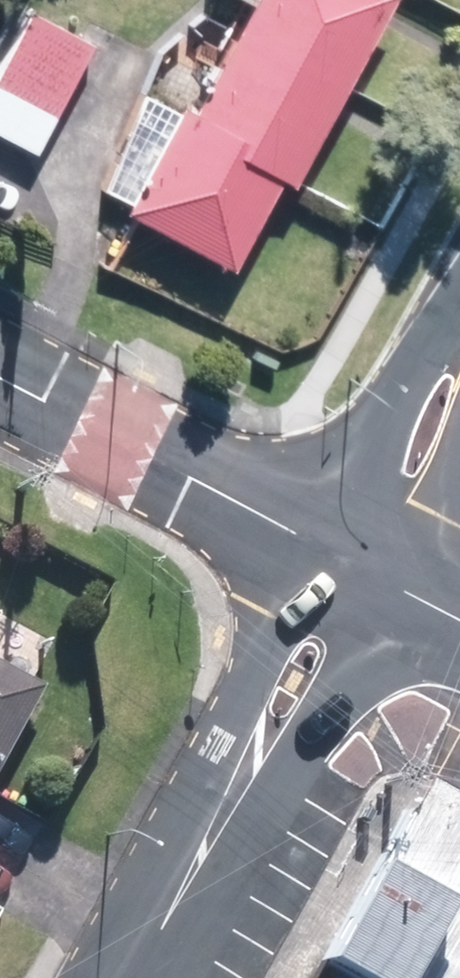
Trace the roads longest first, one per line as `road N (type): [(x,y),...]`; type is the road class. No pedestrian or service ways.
road 1 (residential): [(358,571),(124,977)]
road 2 (residential): [(0,378),(358,571)]
road 3 (tertiary): [(459,366),(358,571)]

